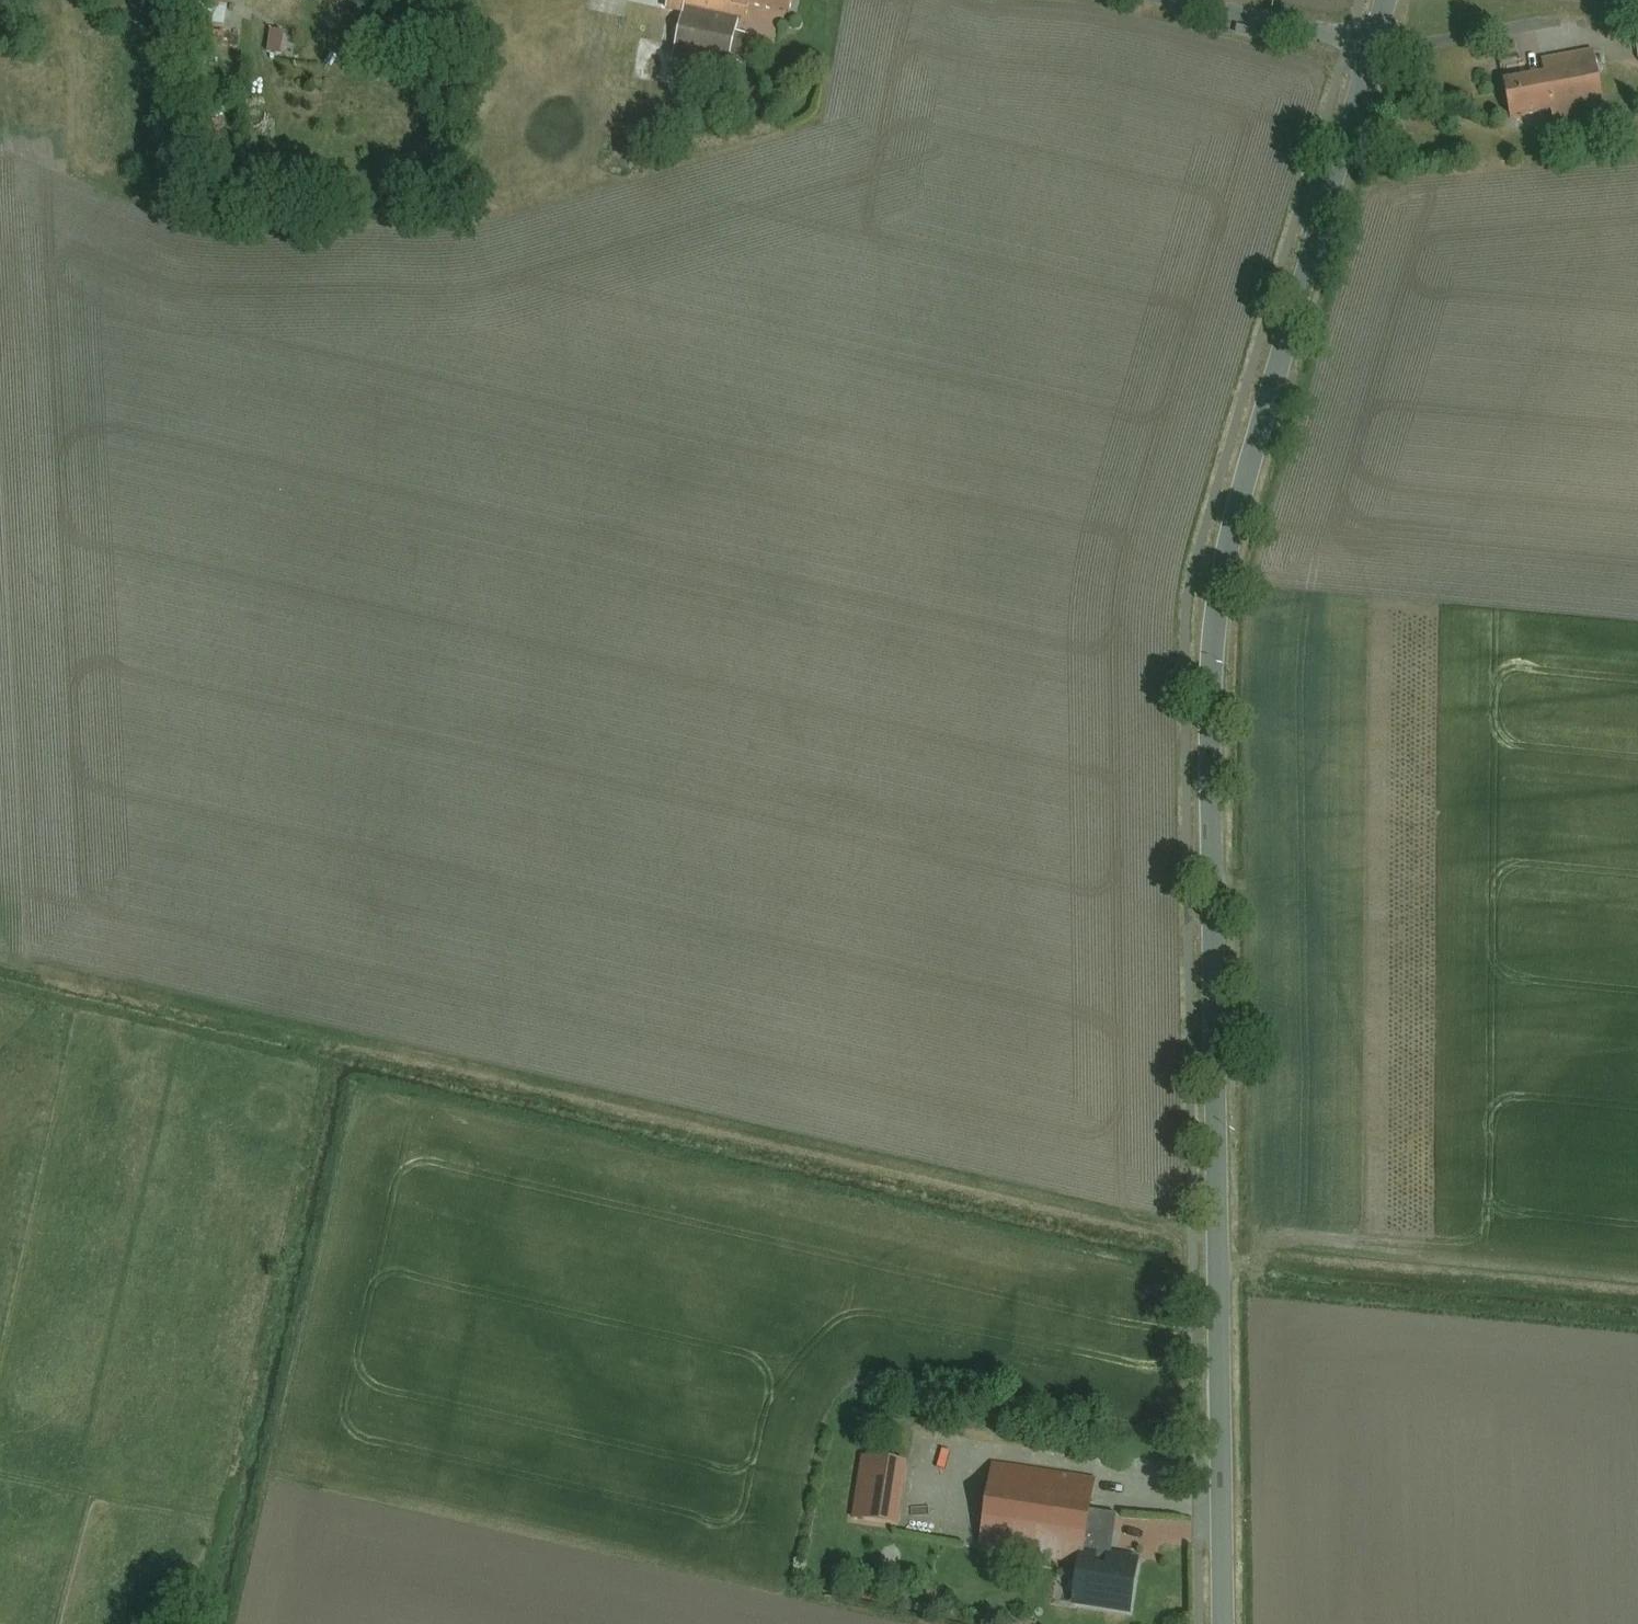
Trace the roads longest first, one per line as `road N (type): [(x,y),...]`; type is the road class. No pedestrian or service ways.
road 1 (tertiary): [(1373,44),(1226,553),(1213,628),(1223,1623)]
road 2 (residential): [(1185,0),(1373,44)]

